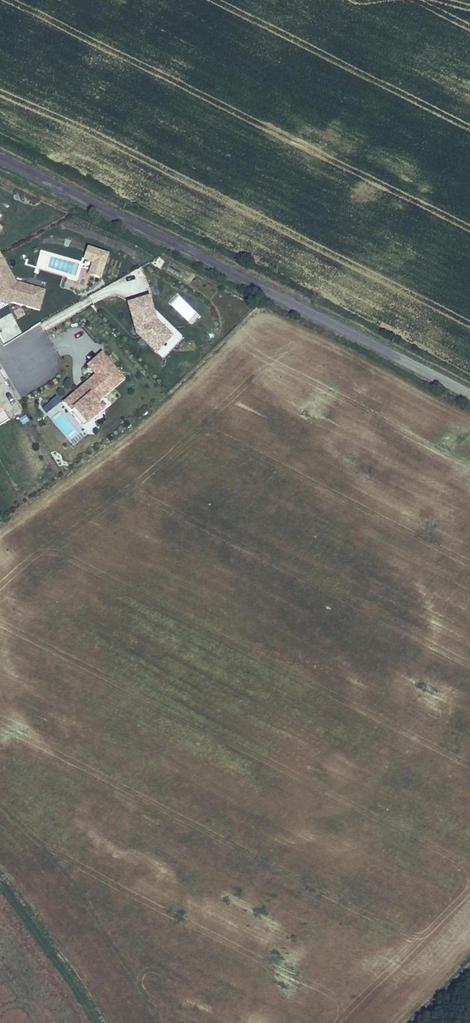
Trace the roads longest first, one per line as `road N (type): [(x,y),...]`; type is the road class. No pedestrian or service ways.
road 1 (tertiary): [(469,395),(0,158)]
road 2 (track): [(96,1022),(0,880)]

